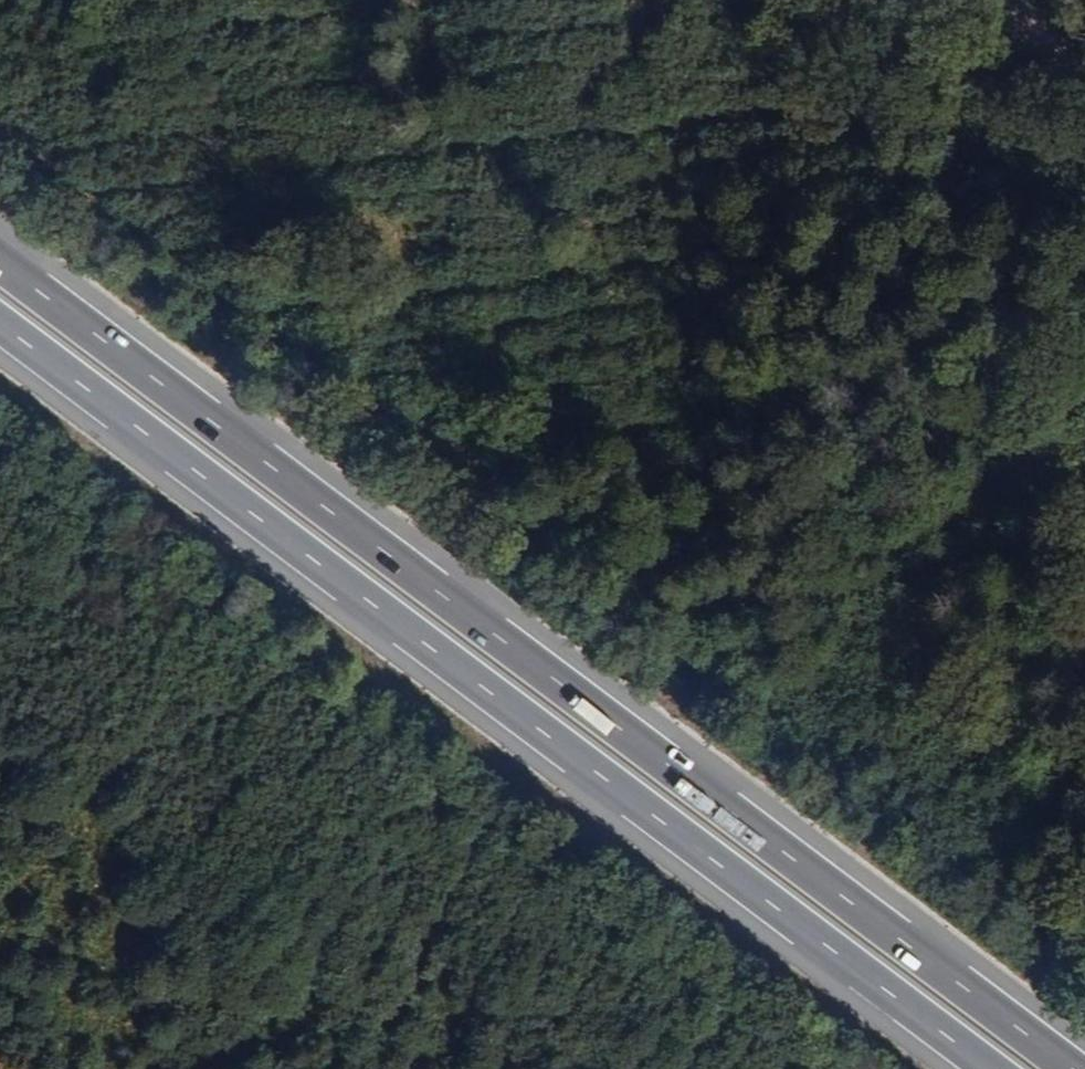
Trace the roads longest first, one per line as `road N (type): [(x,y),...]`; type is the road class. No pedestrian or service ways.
road 1 (motorway): [(1071,1068),(0,263)]
road 2 (motorway): [(0,324),(989,1068)]

